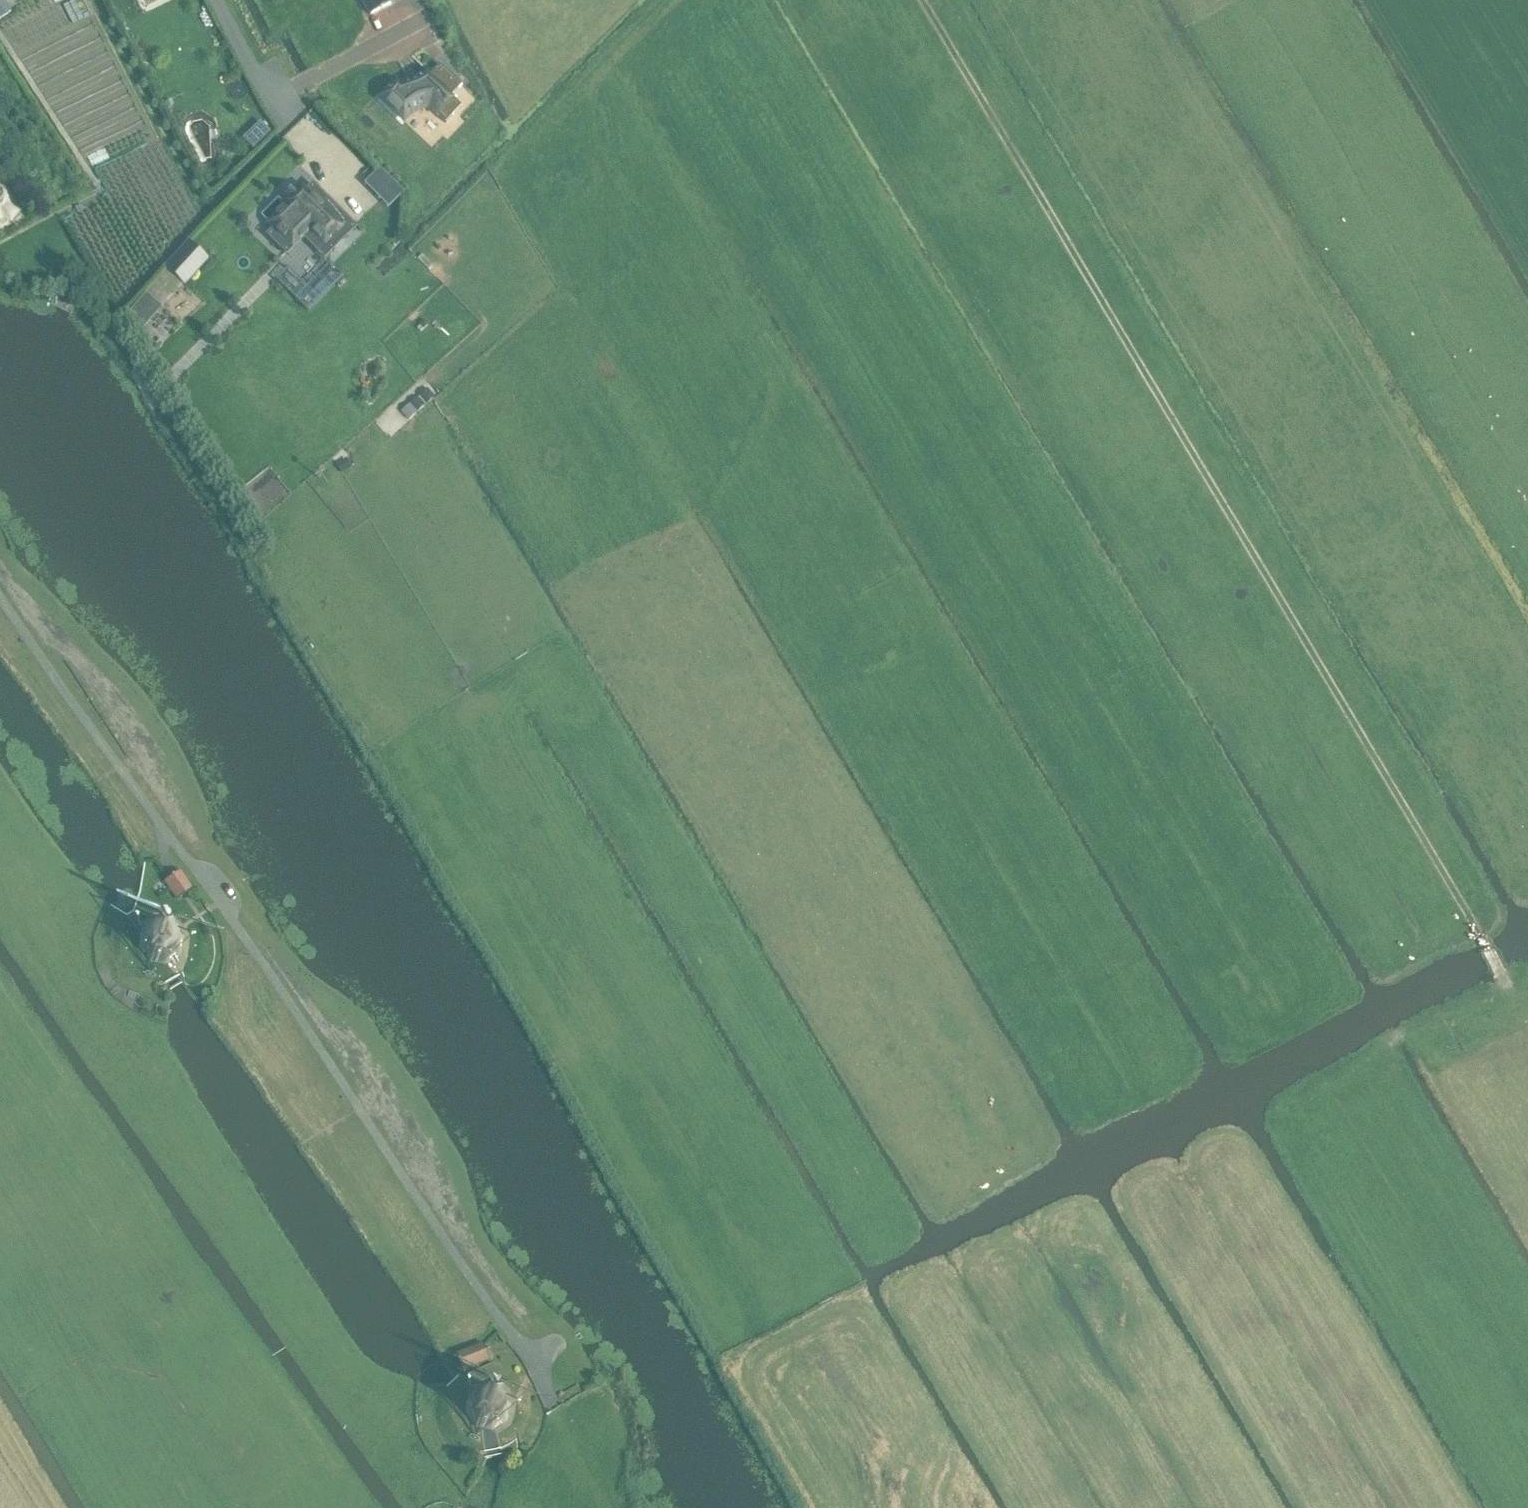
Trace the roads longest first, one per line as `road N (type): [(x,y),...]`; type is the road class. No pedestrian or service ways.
road 1 (track): [(1519,1007),(924,0)]
road 2 (track): [(670,0),(493,182)]
road 3 (residential): [(215,0),(267,103),(294,128)]

